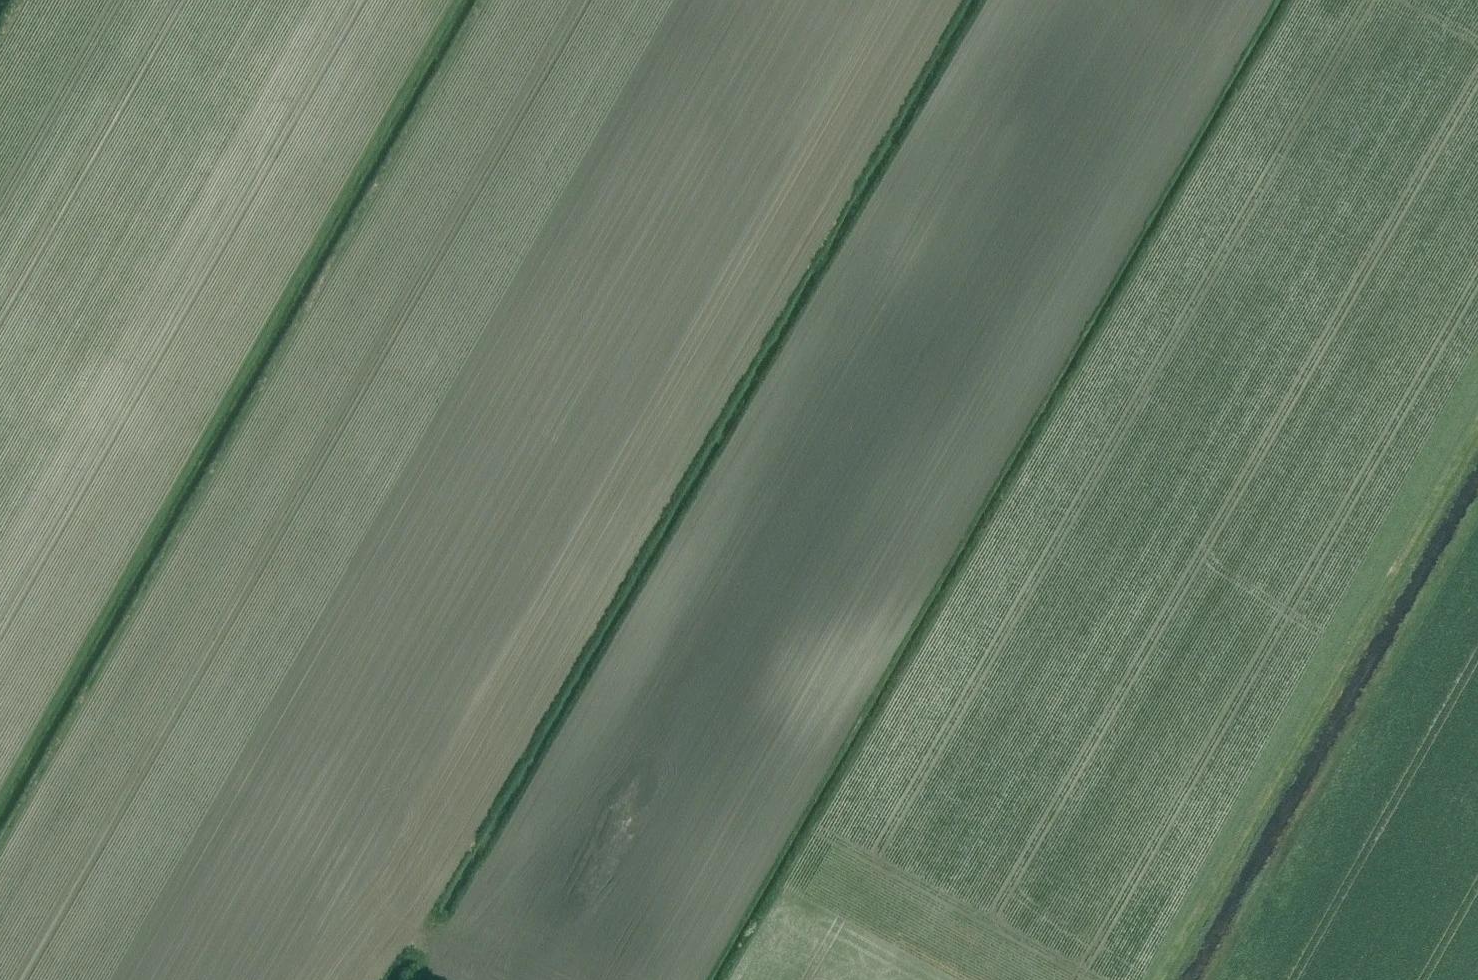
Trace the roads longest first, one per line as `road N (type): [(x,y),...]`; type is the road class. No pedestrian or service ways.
road 1 (track): [(1165,979),(1477,432)]

